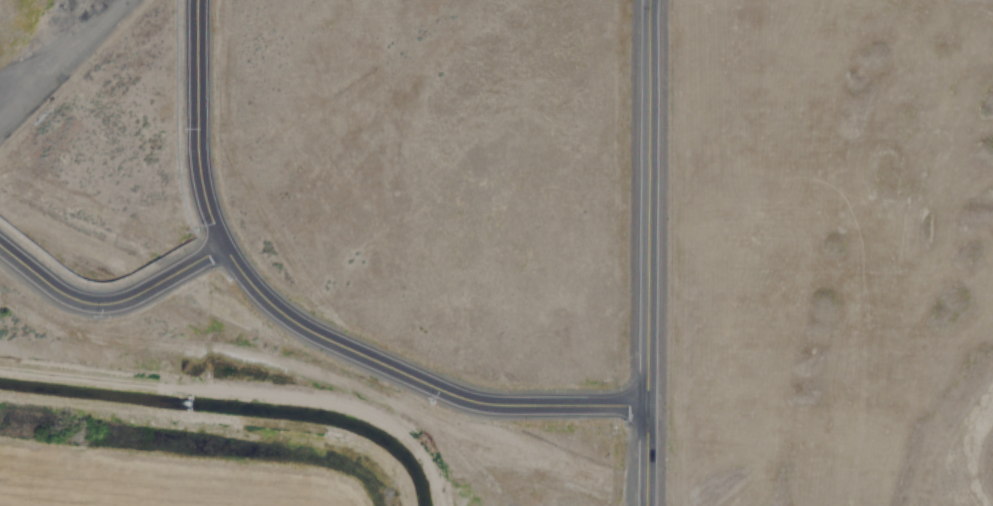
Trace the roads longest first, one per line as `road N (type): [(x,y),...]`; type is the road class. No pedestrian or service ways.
road 1 (tertiary): [(196,0),(201,187),(220,250),(251,291),(299,325),(470,401),(647,406)]
road 2 (tertiary): [(646,505),(654,0)]

